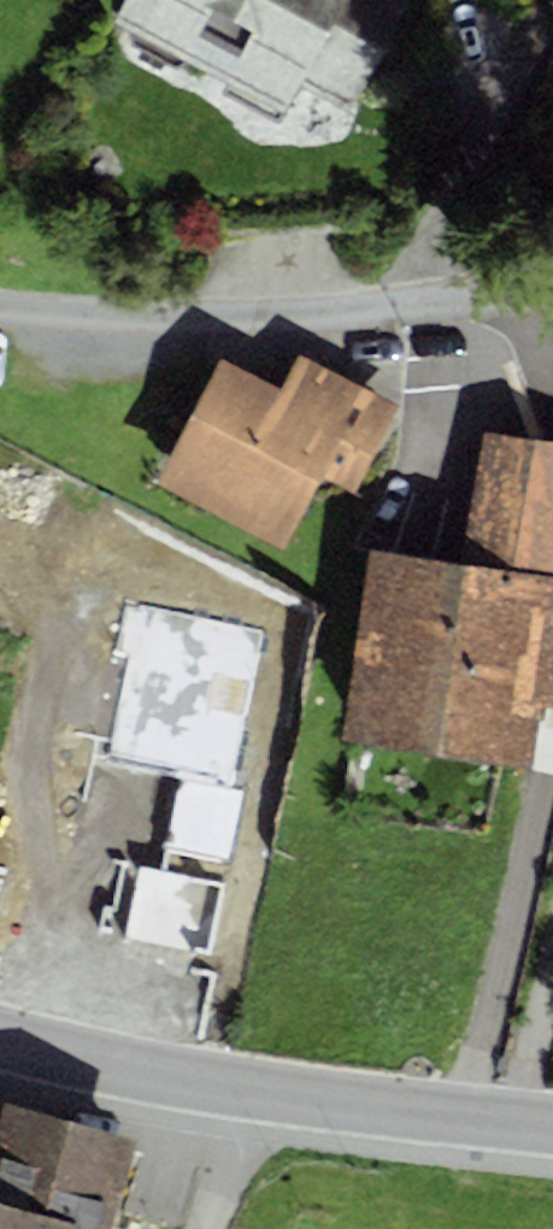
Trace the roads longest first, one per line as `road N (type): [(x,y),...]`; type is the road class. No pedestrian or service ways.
road 1 (tertiary): [(0,1039),(248,1093),(552,1126)]
road 2 (residential): [(0,306),(177,318),(404,305),(552,280)]
road 3 (track): [(552,742),(472,1118)]
road 4 (track): [(552,4),(435,246),(425,301)]

